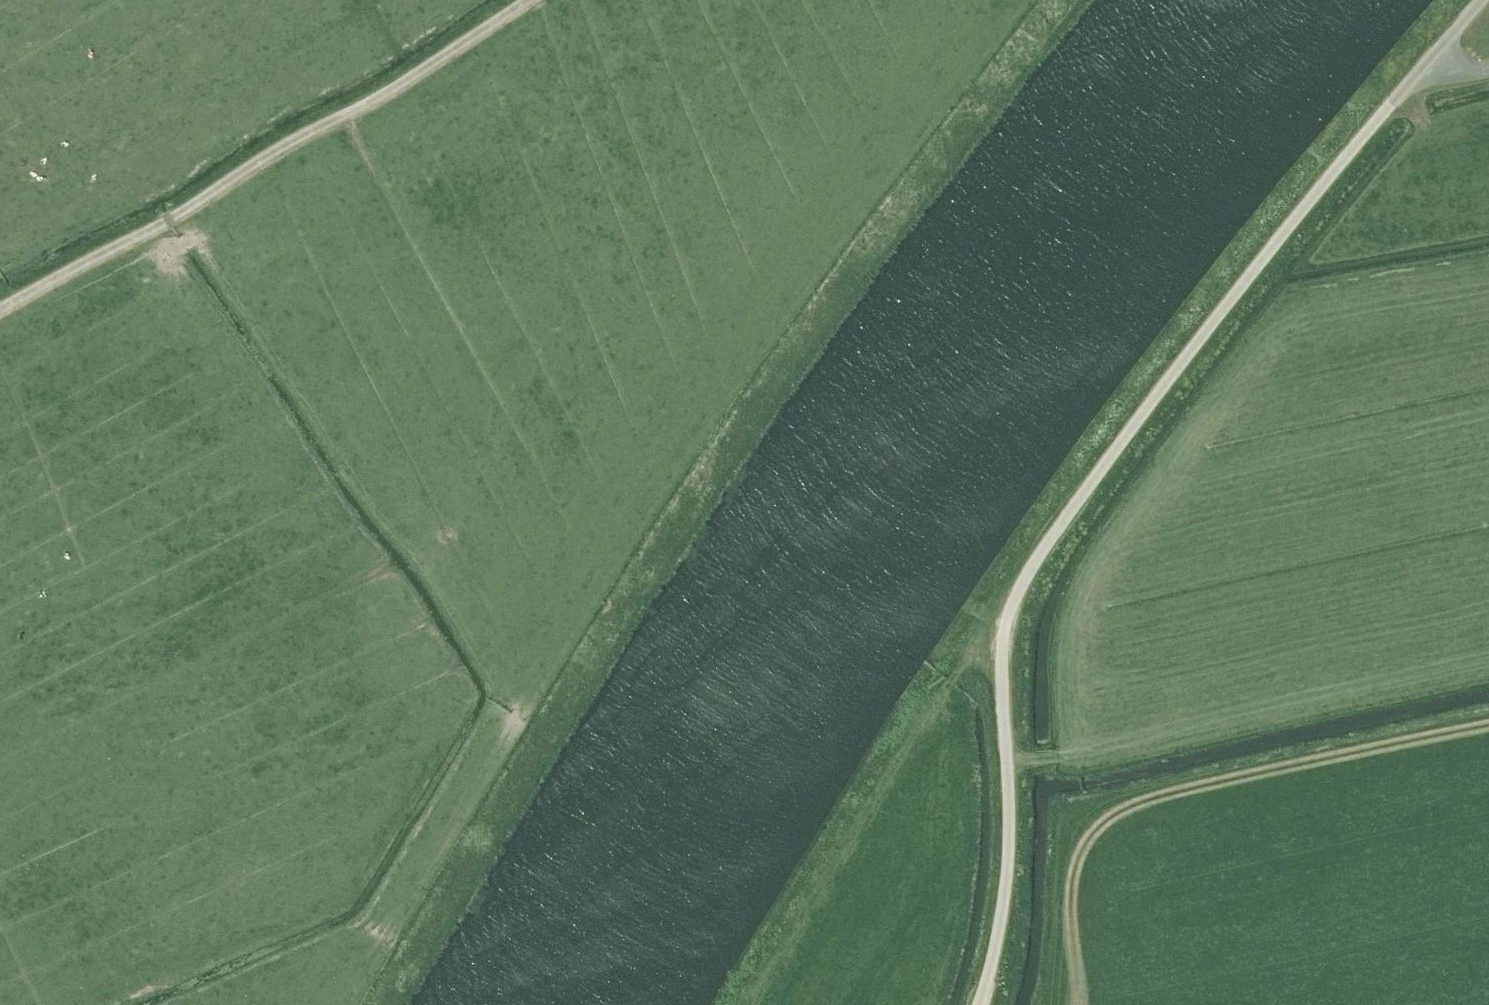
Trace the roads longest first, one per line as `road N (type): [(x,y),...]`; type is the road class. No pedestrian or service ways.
road 1 (unclassified): [(1482,0),(1186,350),(1074,505),(1006,617),(1009,838),(979,1004)]

